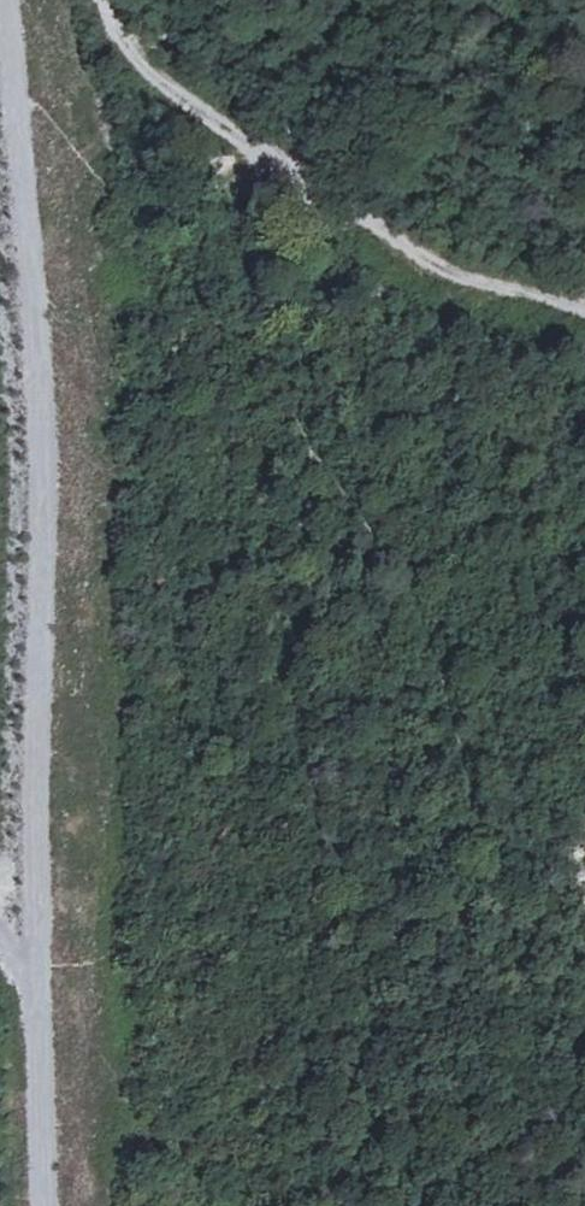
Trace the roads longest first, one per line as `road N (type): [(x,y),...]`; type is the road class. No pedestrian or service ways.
road 1 (track): [(3,0),(40,443),(34,975)]
road 2 (track): [(584,310),(436,263),(205,117),(125,50),(97,0)]
road 3 (track): [(34,975),(40,1205)]

